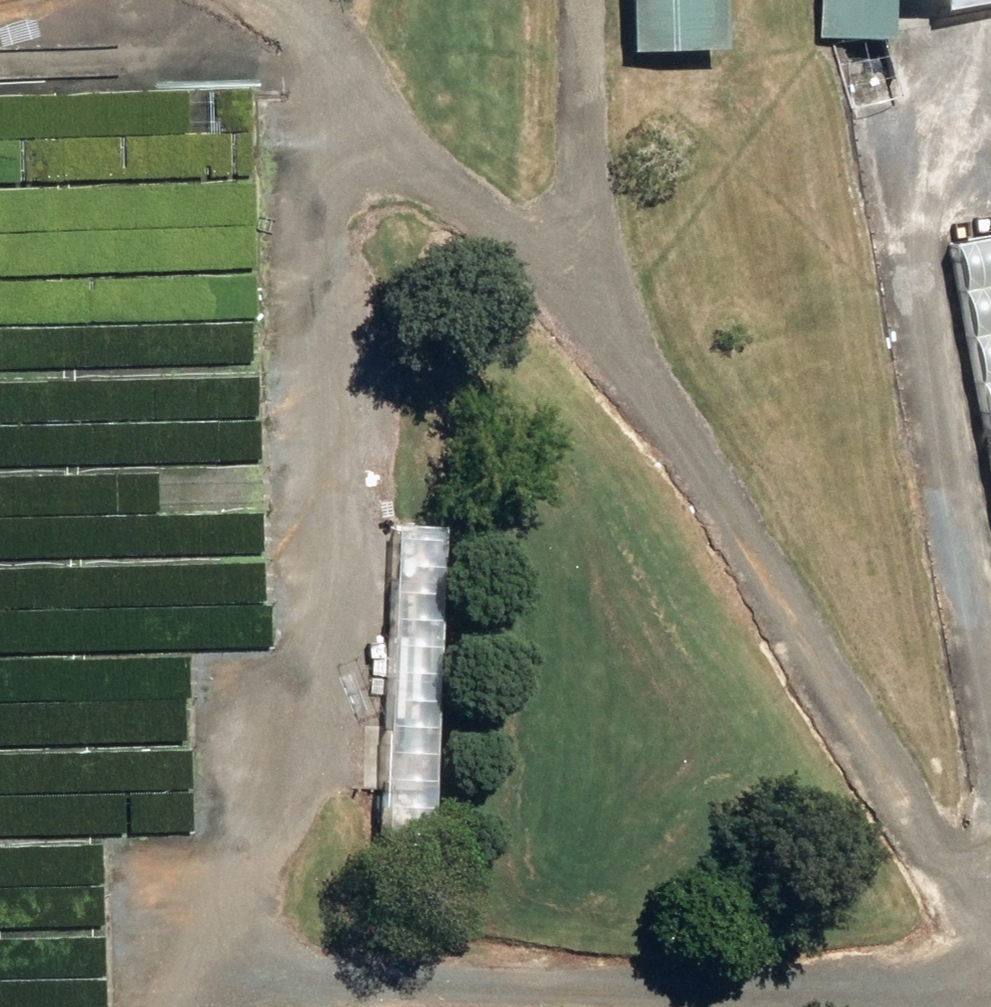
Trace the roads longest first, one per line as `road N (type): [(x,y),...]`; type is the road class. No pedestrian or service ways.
road 1 (track): [(990,922),(934,879),(576,281),(376,84),(237,0)]
road 2 (track): [(376,84),(288,254),(296,992)]
road 3 (track): [(275,1006),(296,992),(990,996)]
road 4 (track): [(990,757),(896,138)]
road 5 (track): [(576,281),(596,0)]

